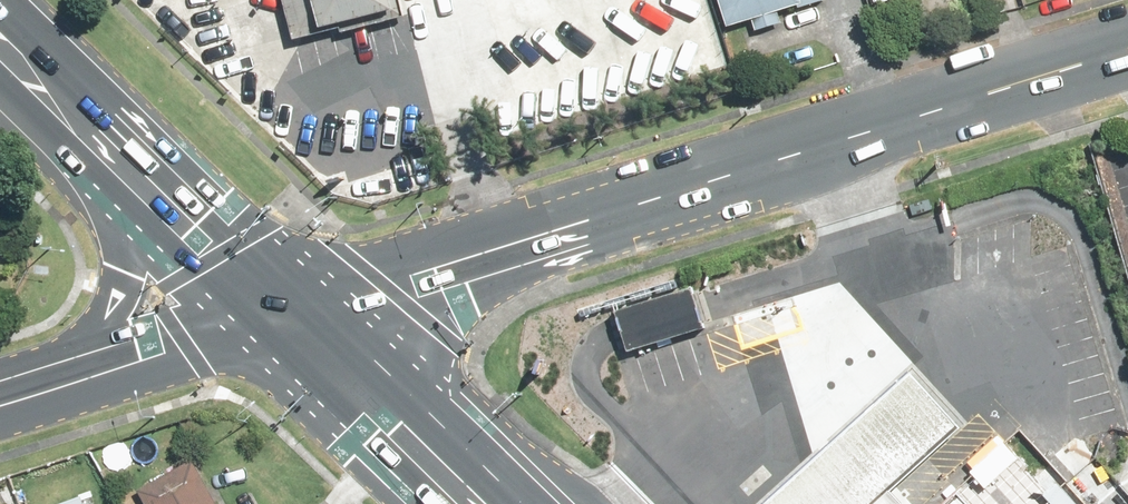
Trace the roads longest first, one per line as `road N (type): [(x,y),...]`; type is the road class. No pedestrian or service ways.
road 1 (secondary): [(289,320),(1127,47)]
road 2 (primary): [(289,320),(485,503)]
road 3 (primary): [(128,164),(289,320)]
road 4 (primary): [(92,375),(132,276),(128,164)]
road 5 (secondary): [(289,320),(92,375)]
road 6 (primary): [(0,41),(128,164)]

